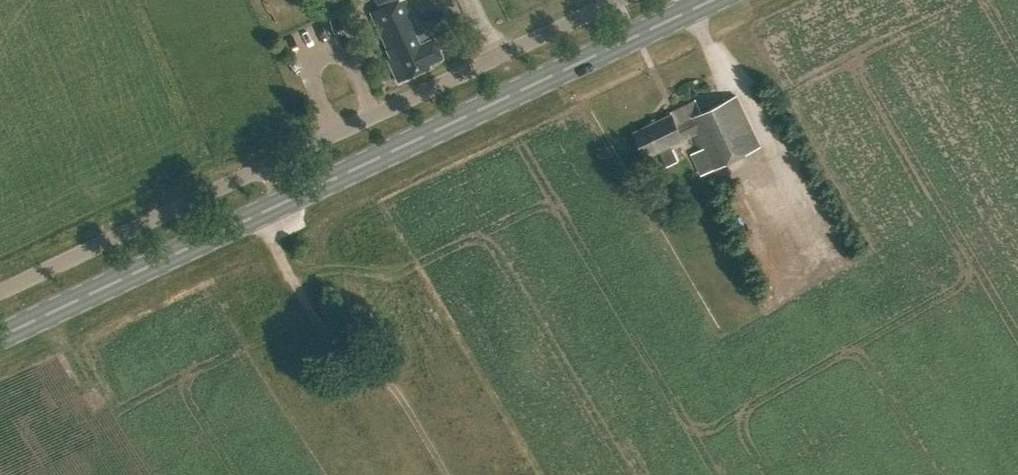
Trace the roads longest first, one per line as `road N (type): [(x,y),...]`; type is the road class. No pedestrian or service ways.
road 1 (primary): [(0,335),(712,0)]
road 2 (unclassified): [(614,0),(0,290)]
road 3 (track): [(269,235),(318,320),(348,360),(387,380),(449,474)]

